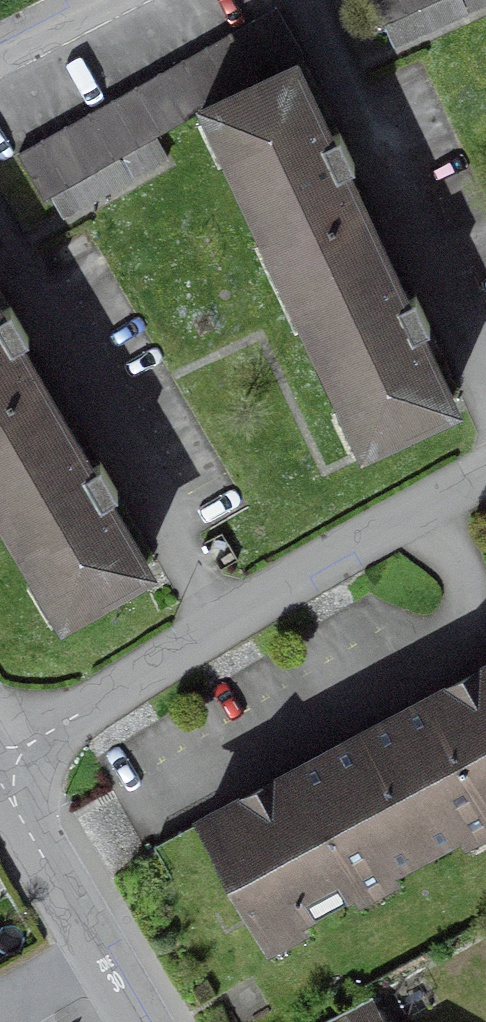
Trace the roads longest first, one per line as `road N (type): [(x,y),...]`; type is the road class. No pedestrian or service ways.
road 1 (residential): [(485,475),(0,757)]
road 2 (residential): [(136,1021),(0,787)]

